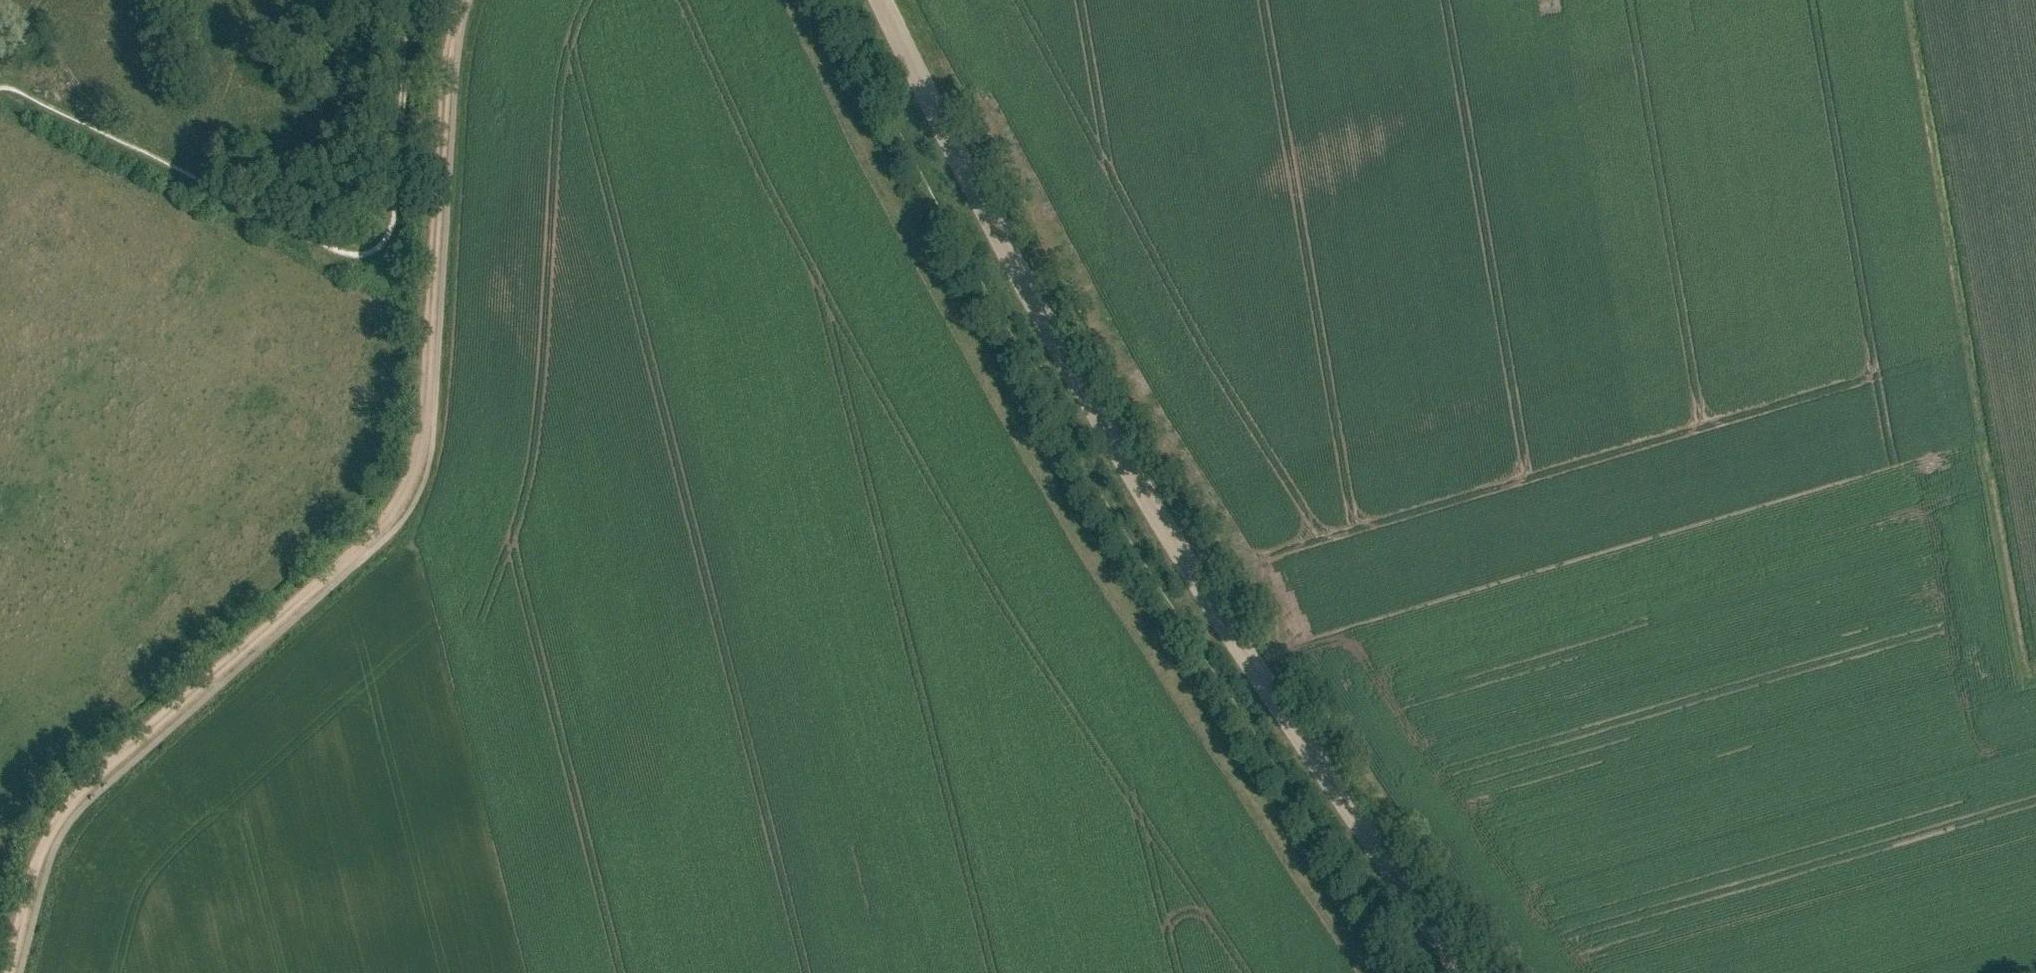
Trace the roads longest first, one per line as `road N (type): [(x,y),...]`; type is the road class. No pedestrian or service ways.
road 1 (tertiary): [(1469,972),(1275,695),(1089,402),(881,0)]
road 2 (track): [(5,972),(40,846),(56,816),(395,503),(418,430),(455,0)]

